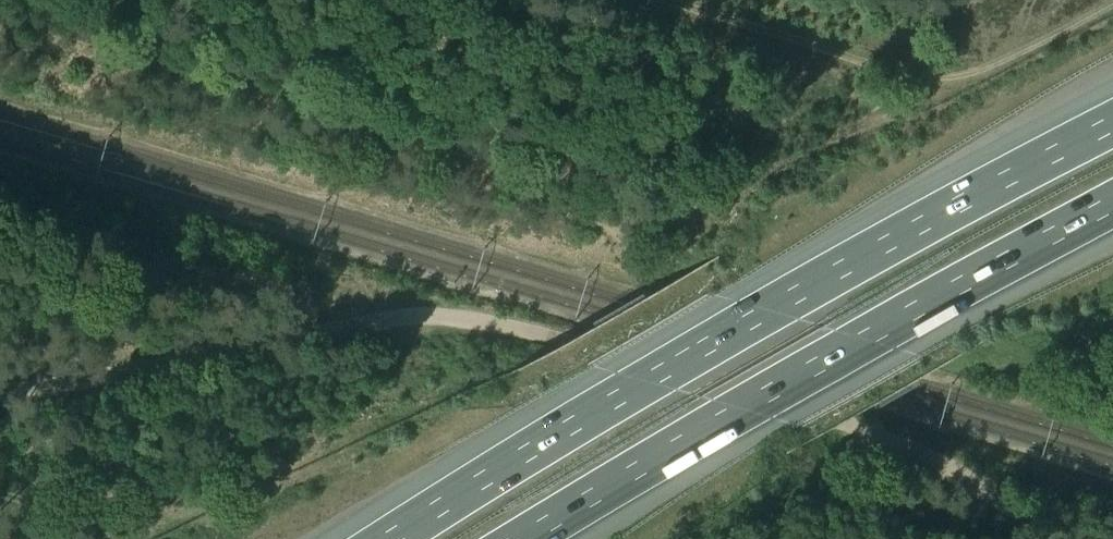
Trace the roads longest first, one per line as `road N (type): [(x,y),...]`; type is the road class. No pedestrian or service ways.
road 1 (track): [(1070,538),(884,440),(783,403),(531,330),(438,313),(0,394)]
road 2 (motorway): [(1112,122),(766,308),(388,538)]
road 3 (motorway): [(524,538),(866,337),(1112,204)]
road 4 (track): [(0,210),(204,275),(309,296),(341,306),(357,325)]
road 5 (track): [(671,0),(904,73),(991,67)]
road 6 (track): [(991,67),(1112,4)]

